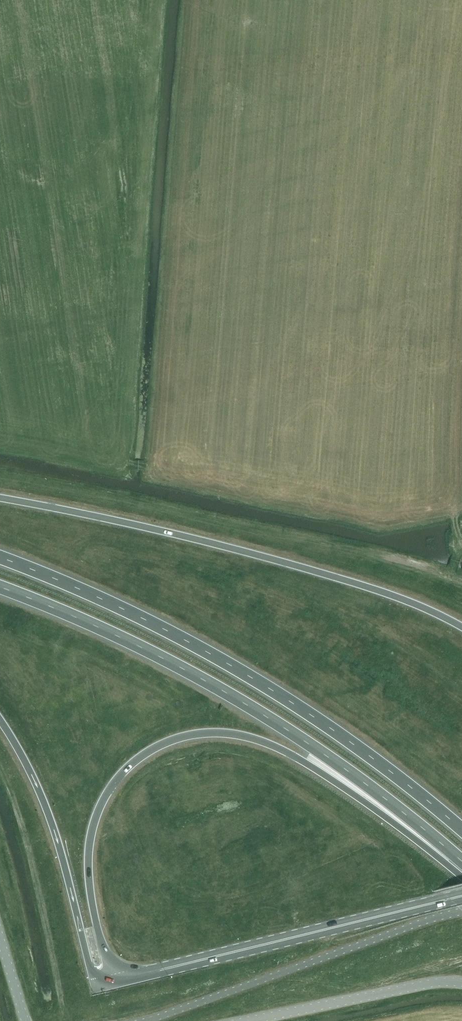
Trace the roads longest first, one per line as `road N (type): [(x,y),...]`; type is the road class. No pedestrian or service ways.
road 1 (trunk): [(117,981),(90,894),(94,820),(137,757),(191,734),(245,735),(277,746),(461,877)]
road 2 (trunk): [(0,587),(222,691),(311,744),(461,859)]
road 3 (trunk): [(461,828),(336,730),(233,665),(0,558)]
road 4 (trunk): [(461,626),(400,597),(243,551),(0,498)]
road 5 (primary): [(117,981),(450,899)]
road 6 (unclassified): [(147,1020),(461,912)]
road 7 (trunk): [(0,719),(53,823),(96,987)]
road 8 (unclassified): [(242,1020),(461,983)]

